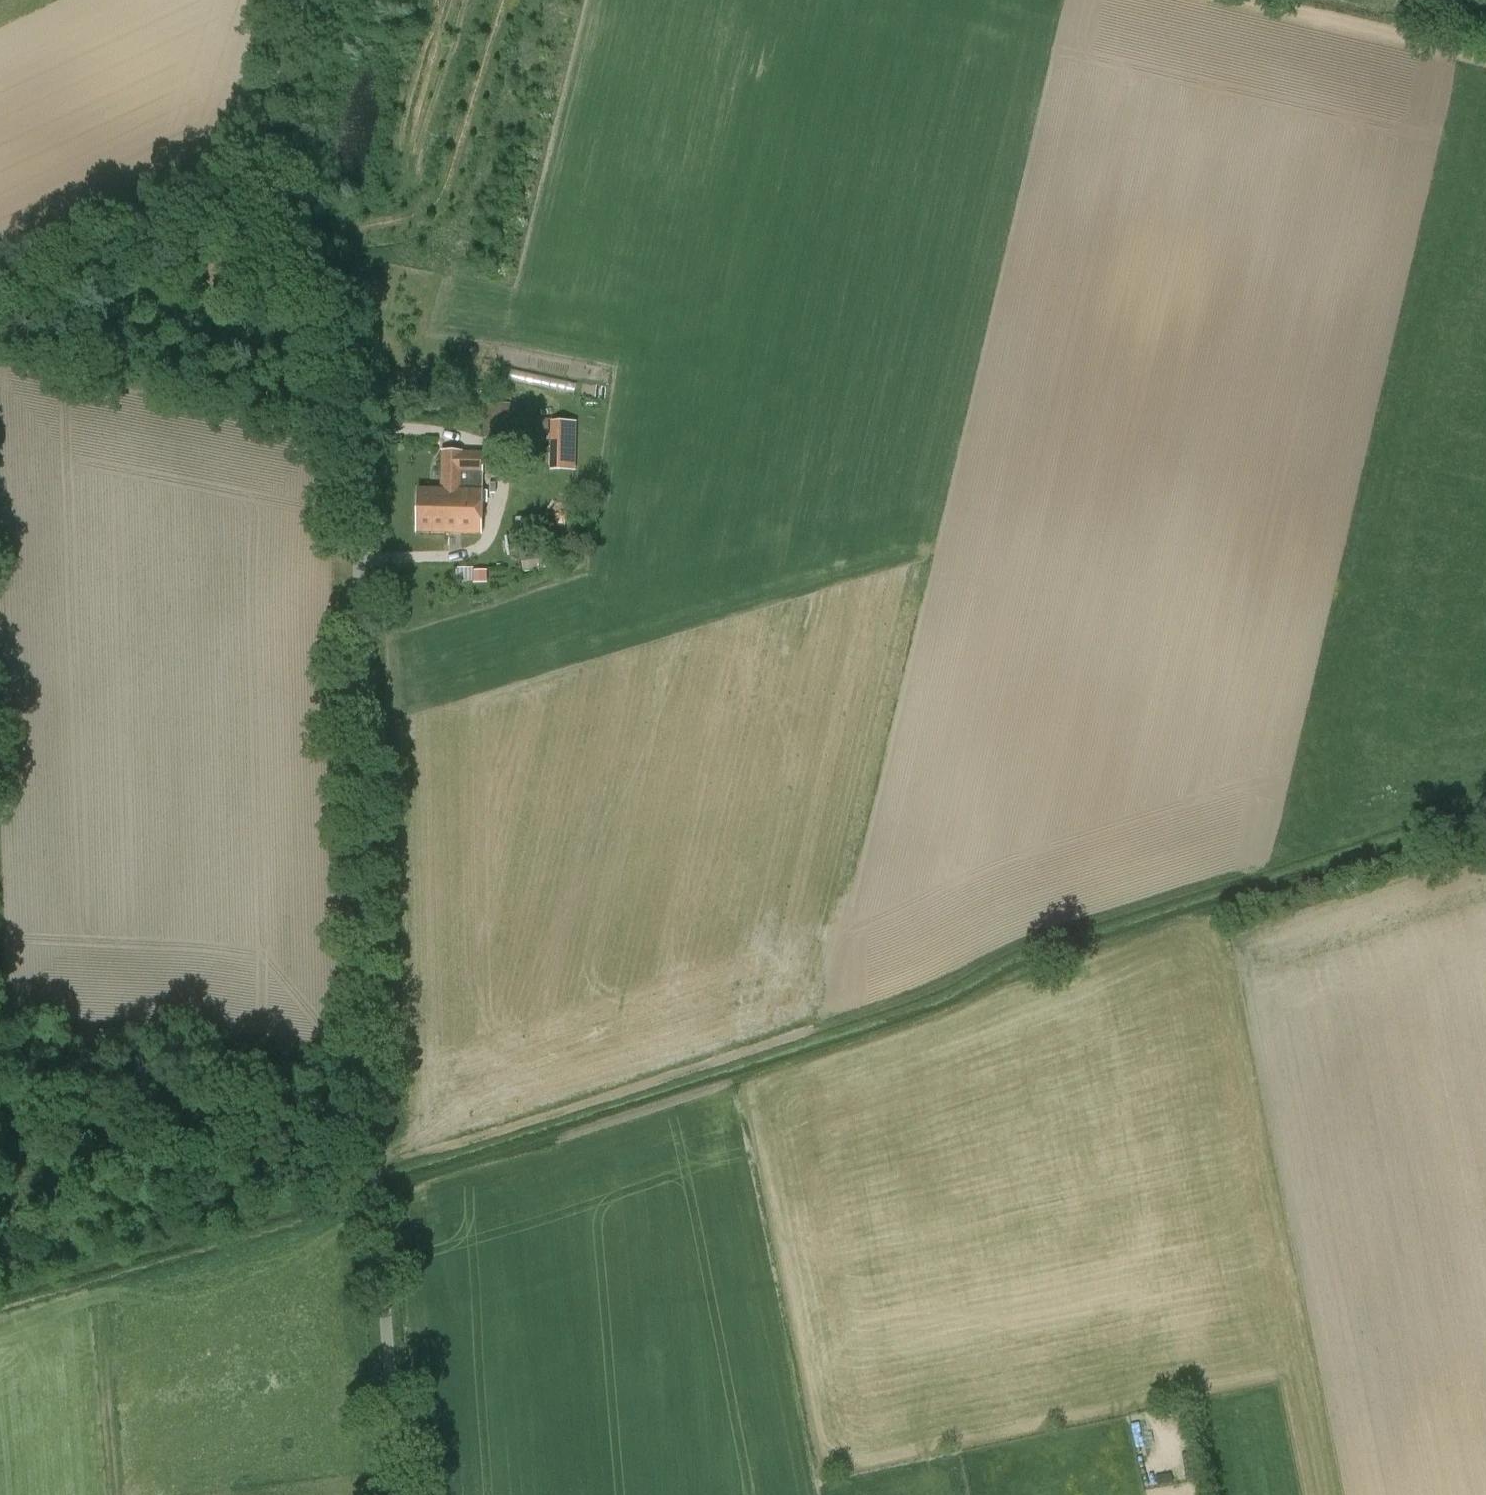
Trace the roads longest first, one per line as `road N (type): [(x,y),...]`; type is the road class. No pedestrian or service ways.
road 1 (unclassified): [(401,1494),(375,1123),(351,411),(342,363),(274,212),(268,150),(311,0)]
road 2 (track): [(1247,0),(1485,53)]

